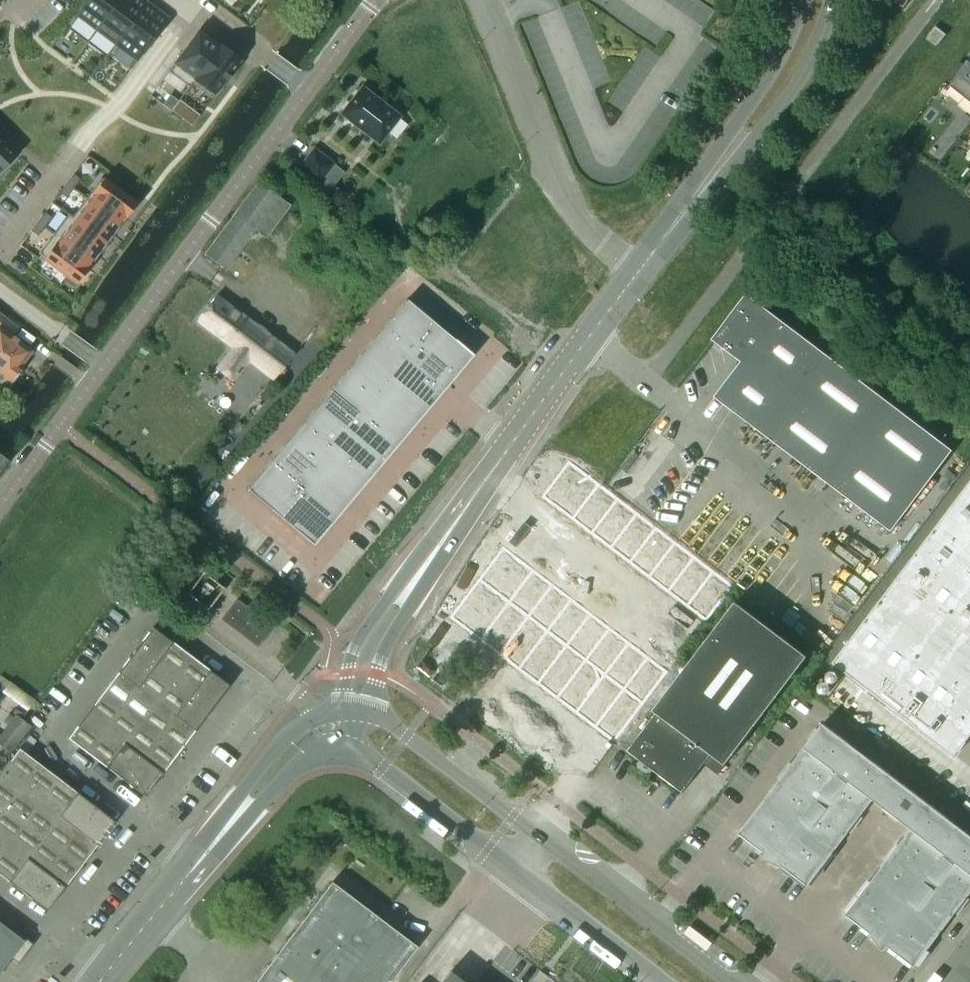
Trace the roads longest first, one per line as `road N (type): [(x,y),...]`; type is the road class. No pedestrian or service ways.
road 1 (unclassified): [(0,504),(303,86)]
road 2 (tertiary): [(737,981),(391,725),(369,717)]
road 3 (tertiary): [(345,753),(381,768),(662,981)]
road 4 (unclassified): [(641,269),(595,239),(559,191),(482,0)]
road 5 (residential): [(198,8),(3,250)]
road 6 (tertiary): [(588,338),(409,589)]
road 7 (tertiary): [(108,981),(237,822)]
road 8 (tertiary): [(722,156),(789,98),(821,51),(840,0)]
road 9 (tertiary): [(808,0),(797,33),(722,156)]
road 10 (tertiary): [(343,715),(282,747),(237,822)]
road 11 (tertiary): [(409,589),(384,607),(362,642),(343,715)]
road 12 (tertiary): [(722,156),(641,269)]
road 13 (tertiary): [(369,717),(409,589)]
road 14 (tertiary): [(237,822),(314,759),(345,753)]

